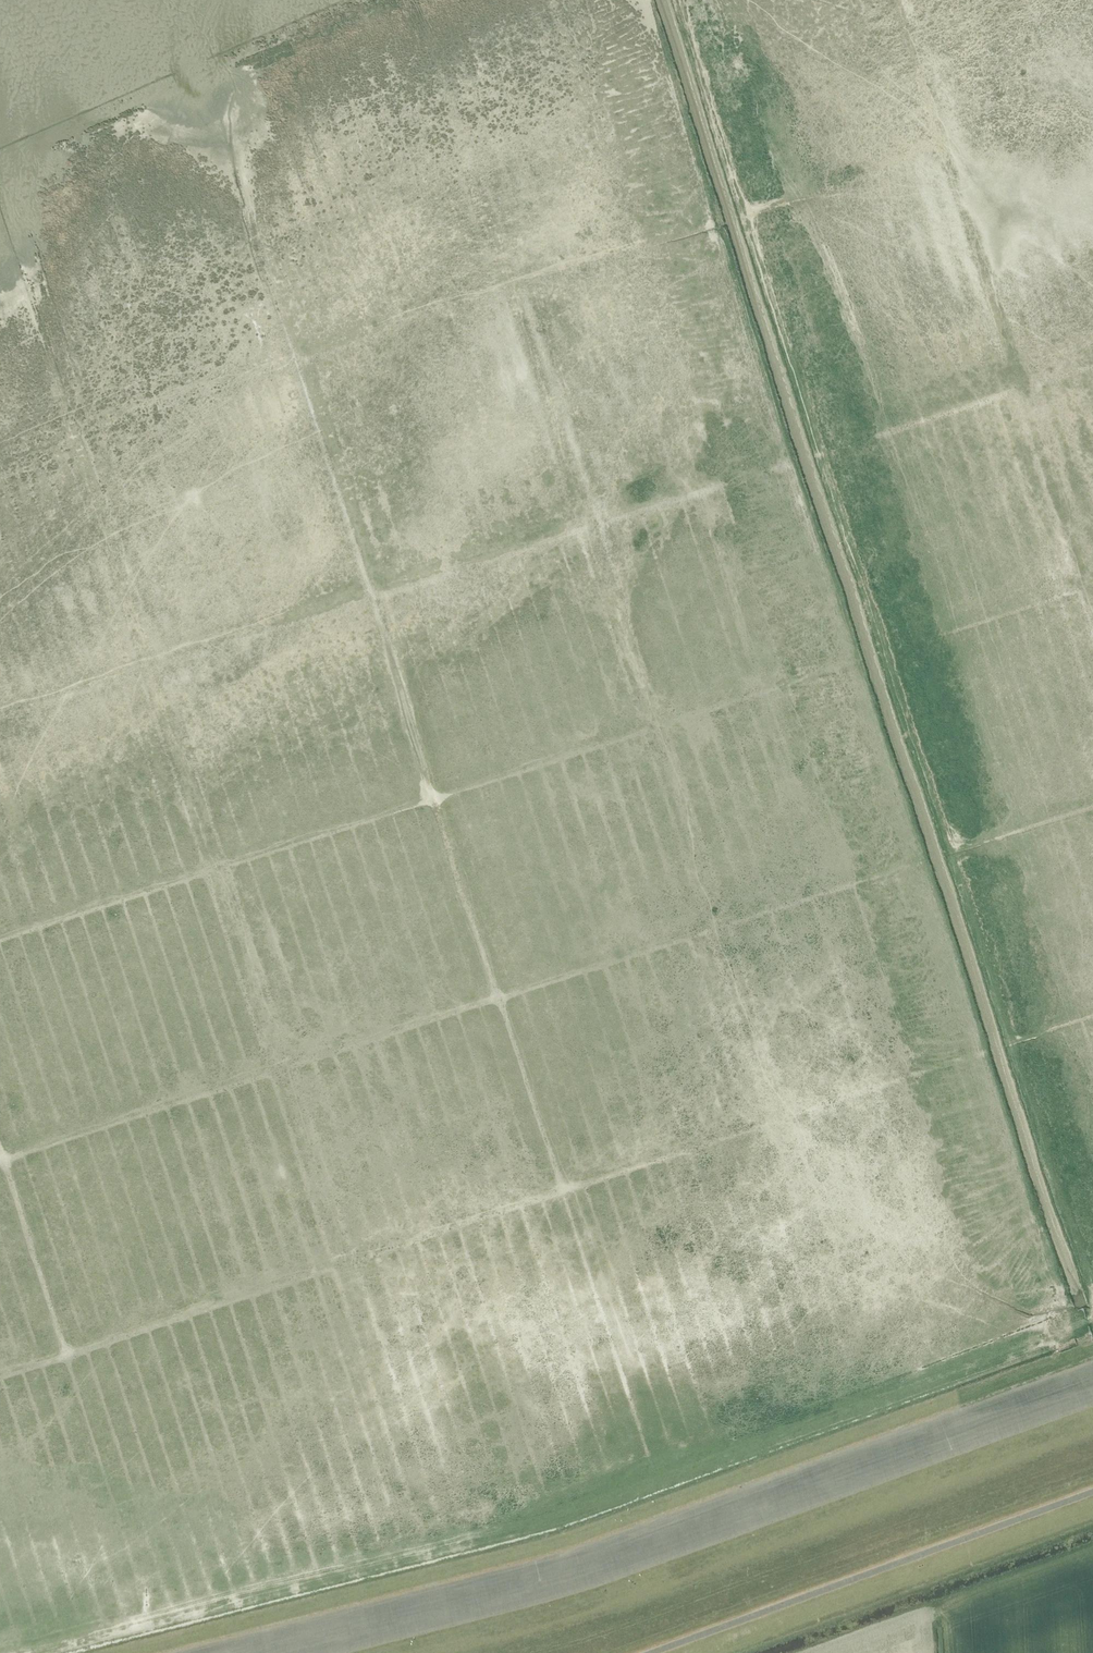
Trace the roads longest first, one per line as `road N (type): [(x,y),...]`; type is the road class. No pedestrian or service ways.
road 1 (unclassified): [(653,1652),(1092,1492)]

